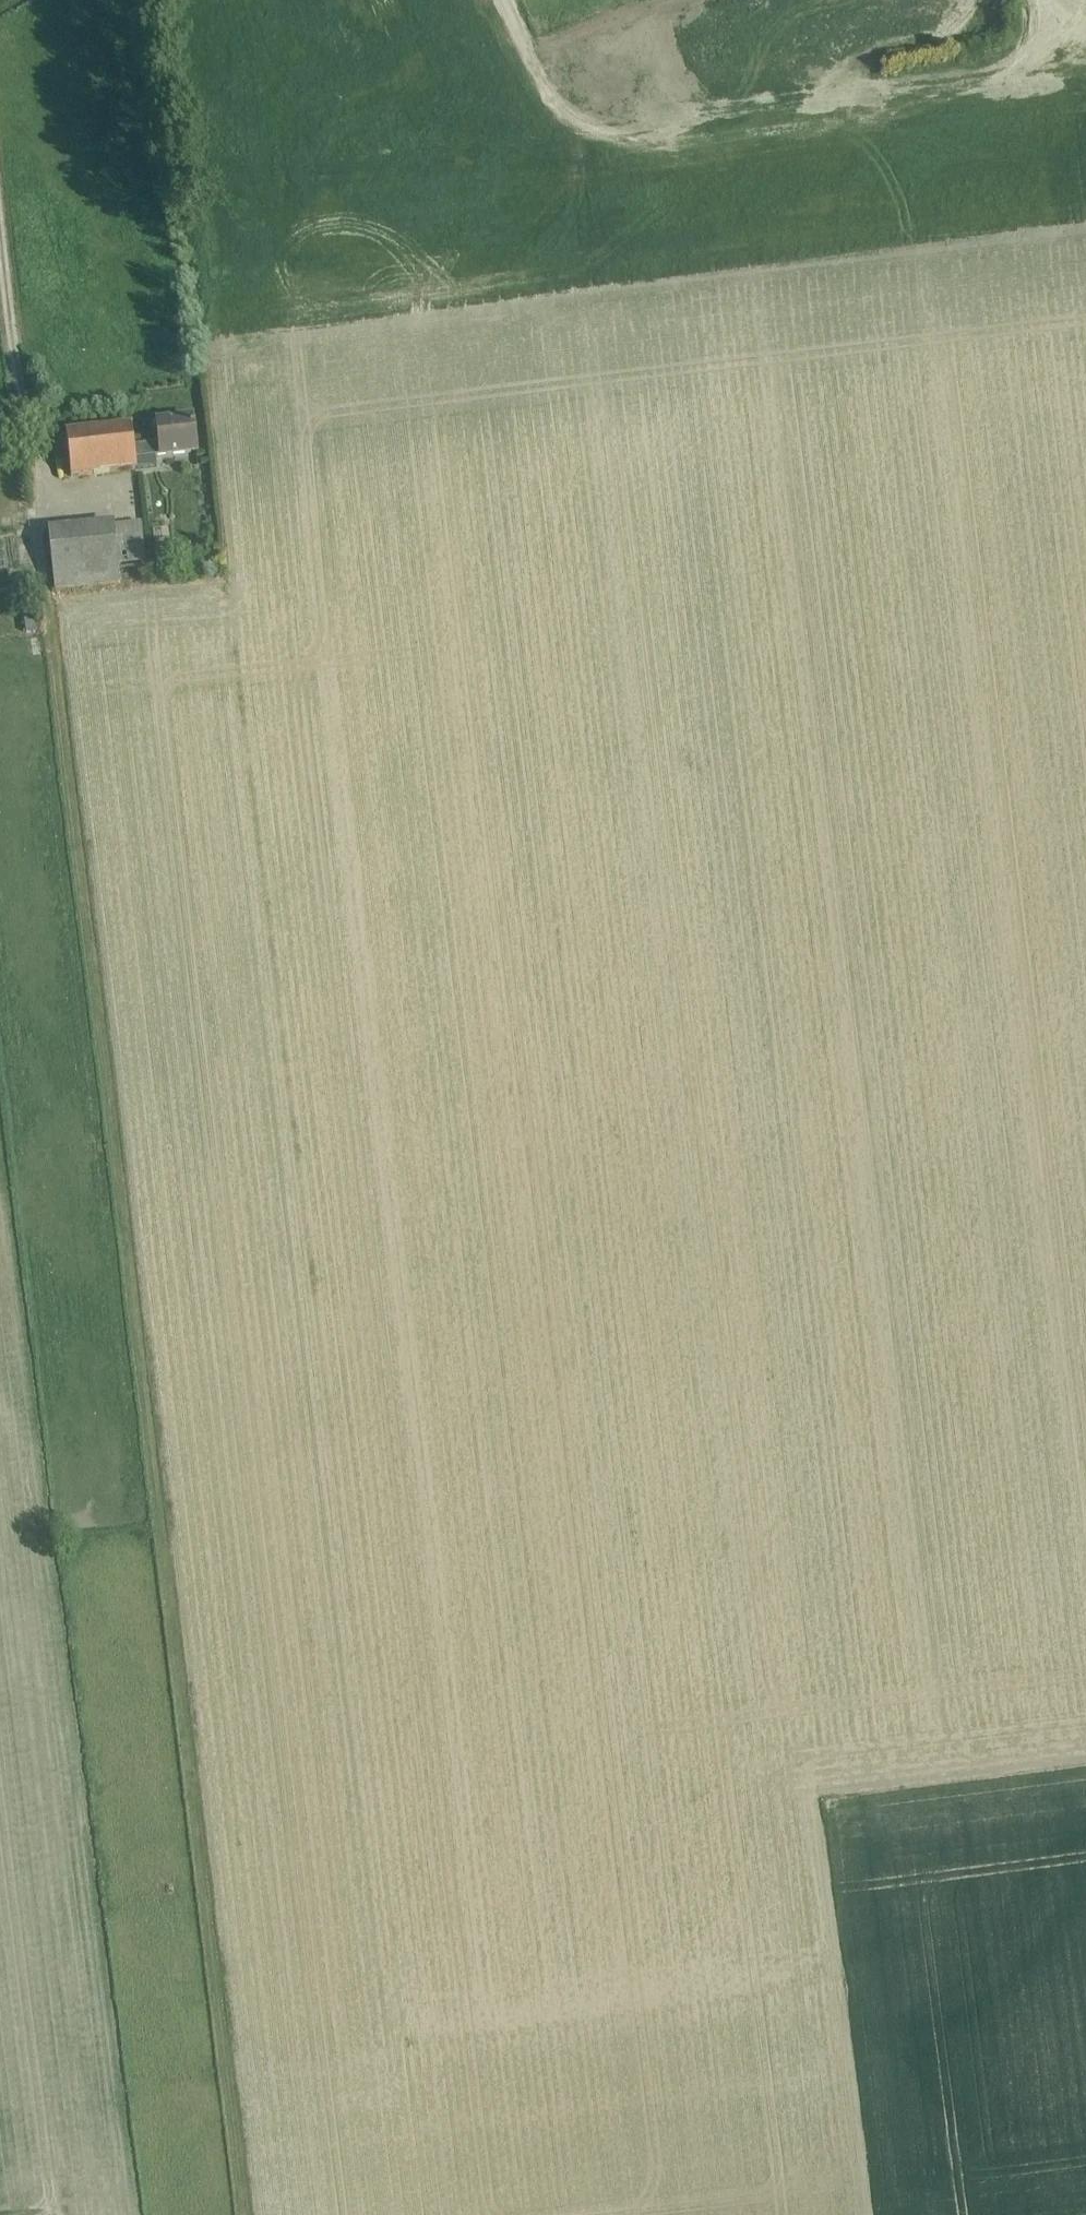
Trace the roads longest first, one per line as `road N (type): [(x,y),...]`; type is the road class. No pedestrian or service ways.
road 1 (track): [(246,2214),(51,624)]

